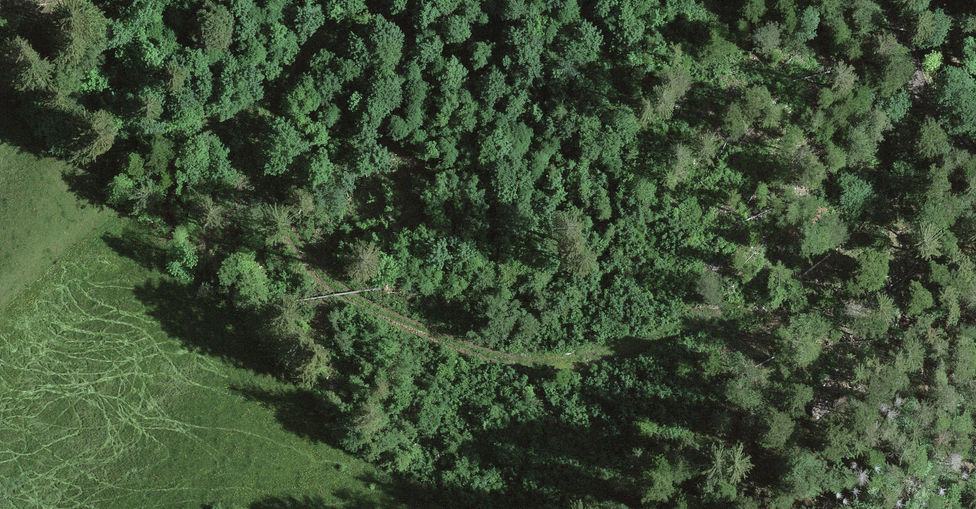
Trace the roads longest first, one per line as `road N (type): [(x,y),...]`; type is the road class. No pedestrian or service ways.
road 1 (track): [(371,0),(306,55),(273,95),(265,121),(268,168),(297,246),(320,274),(356,300),(484,352),(544,363),(604,355),(744,314)]
road 2 (track): [(888,0),(934,128),(975,172)]

